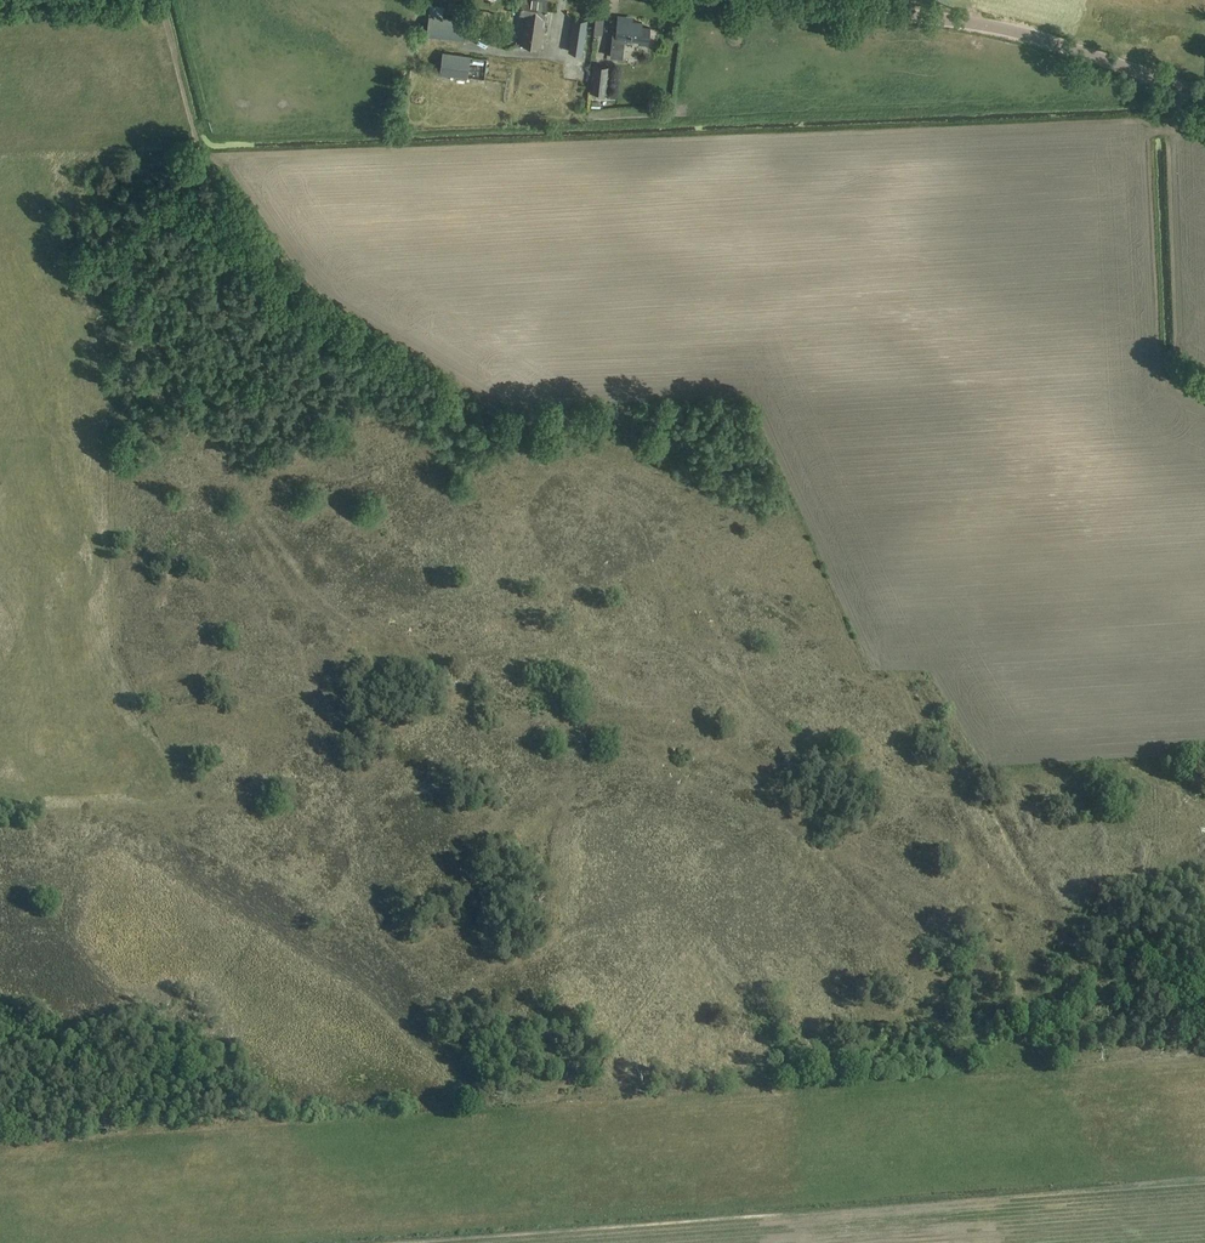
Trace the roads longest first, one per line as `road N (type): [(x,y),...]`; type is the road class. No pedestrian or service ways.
road 1 (tertiary): [(1204,95),(1008,31),(782,0)]

